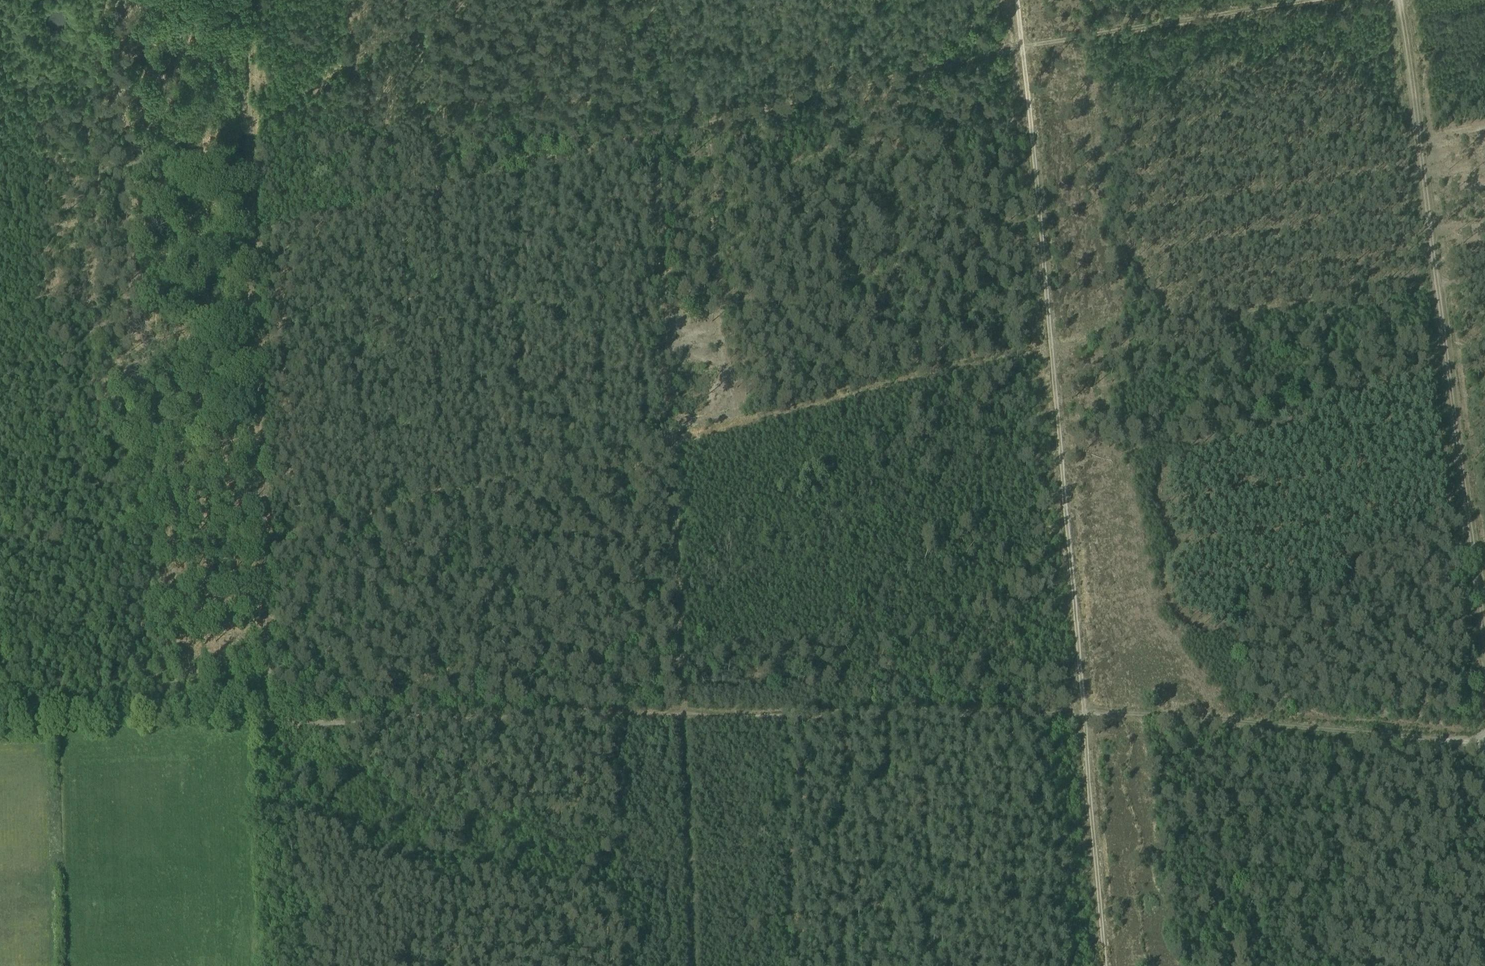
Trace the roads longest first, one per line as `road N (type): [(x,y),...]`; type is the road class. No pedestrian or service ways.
road 1 (track): [(658,134),(684,716)]
road 2 (track): [(250,238),(259,613),(269,717)]
road 3 (track): [(658,134),(250,238)]
road 4 (track): [(684,716),(1084,711)]
road 5 (track): [(269,717),(284,723),(667,716)]
road 6 (track): [(1051,339),(1434,280)]
road 7 (track): [(1434,280),(1484,657)]
road 8 (track): [(1484,740),(1109,710)]
road 9 (track): [(1021,38),(658,134)]
road 10 (track): [(1084,711),(1051,339)]
road 11 (track): [(1051,339),(1018,0)]
road 12 (track): [(1434,280),(1400,0)]
road 13 (track): [(1021,38),(1290,0)]
road 14 (track): [(0,720),(269,717)]
road 15 (track): [(1106,965),(1084,711)]
road 16 (track): [(693,965),(684,716)]
road 17 (track): [(288,965),(278,788)]
road 18 (track): [(652,0),(658,134)]
road 19 (track): [(243,128),(240,0)]

